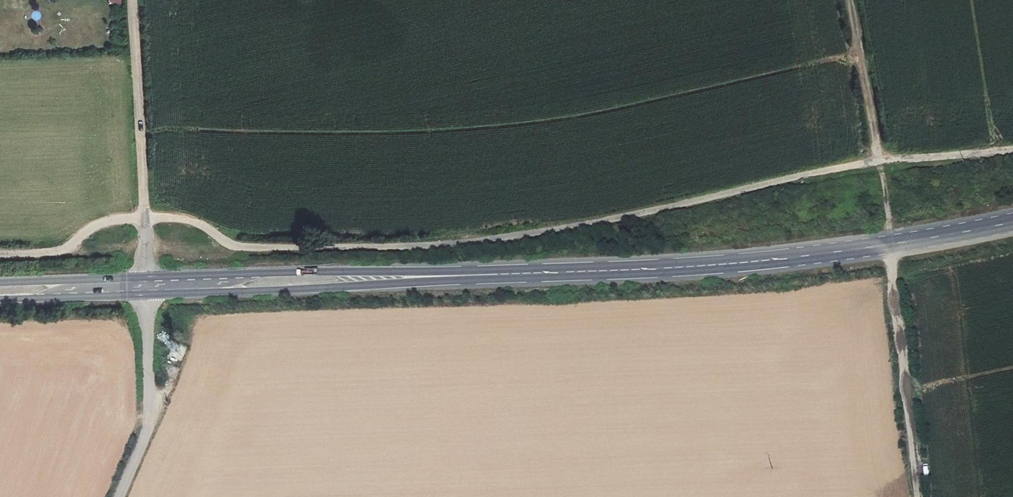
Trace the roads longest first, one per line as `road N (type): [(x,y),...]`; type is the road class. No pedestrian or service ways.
road 1 (unclassified): [(1012,149),(860,164),(612,220),(440,244),(254,248),(233,245),(196,222),(146,218)]
road 2 (secondary): [(1012,222),(703,267),(146,287)]
road 3 (track): [(917,496),(889,245)]
road 4 (track): [(850,0),(889,245)]
road 5 (unclassified): [(146,218),(132,0)]
road 6 (unclassified): [(119,496),(150,427),(146,287)]
road 7 (unclassified): [(146,218),(97,224),(55,252),(0,254)]
road 8 (secondary): [(146,287),(0,291)]

